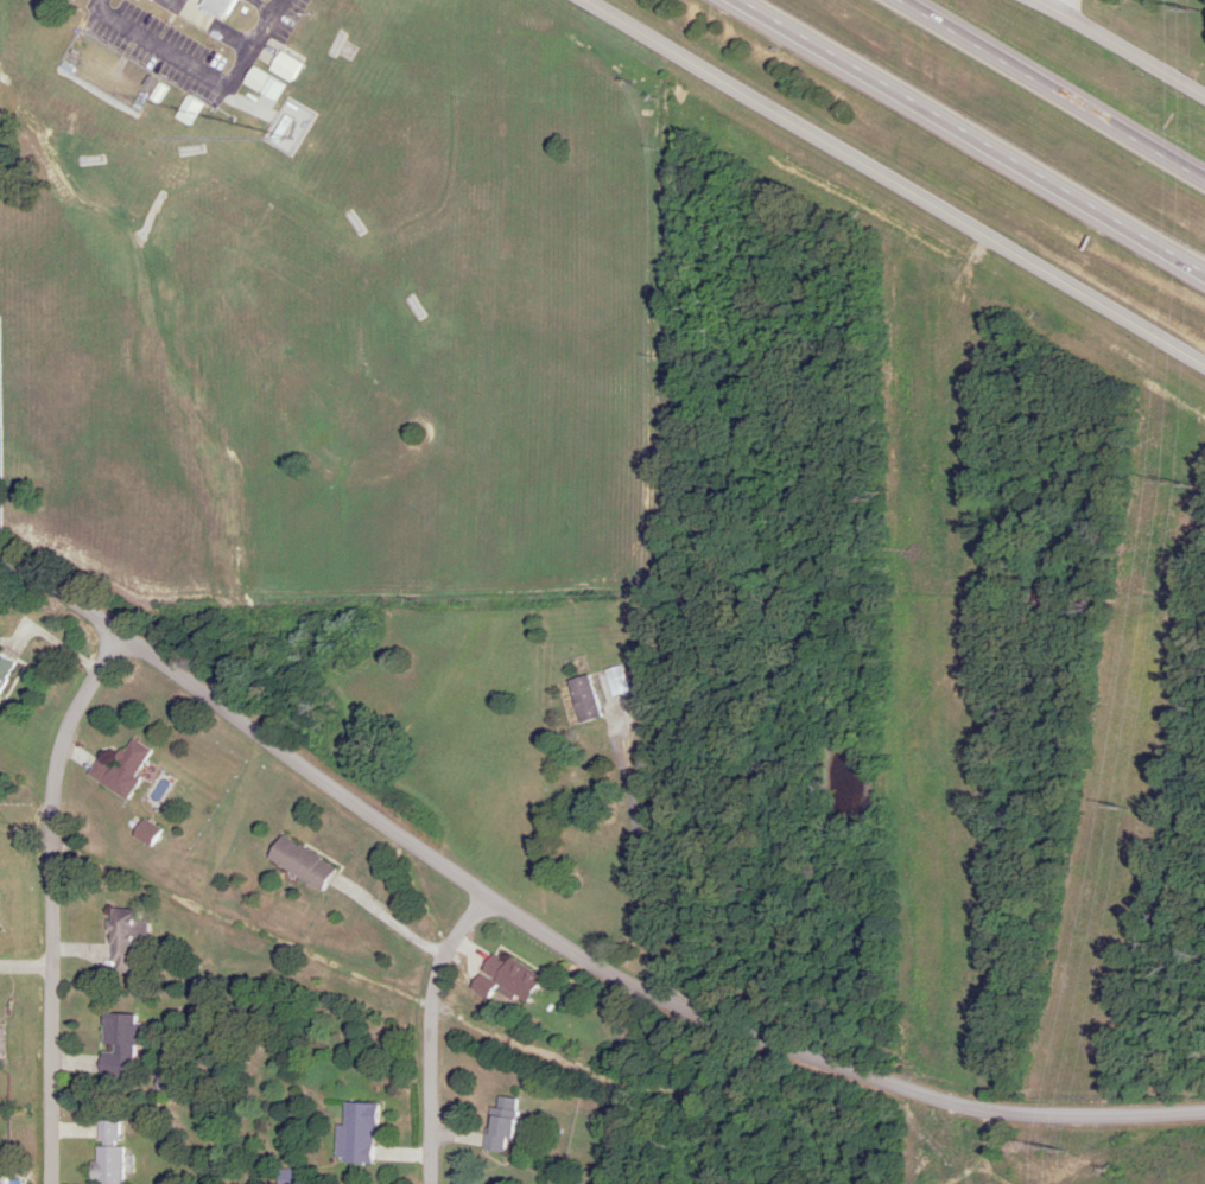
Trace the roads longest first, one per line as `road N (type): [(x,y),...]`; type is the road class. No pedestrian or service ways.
road 1 (residential): [(1204,1114),(1066,1120),(973,1112),(623,991),(0,556)]
road 2 (residential): [(583,0),(1204,361)]
road 3 (residential): [(120,639),(77,706),(52,772),(50,1183)]
road 4 (trunk): [(735,0),(1204,277)]
road 5 (trunk): [(1204,181),(900,0)]
road 6 (residential): [(490,898),(456,941),(436,993),(434,1183)]
road 7 (residential): [(1204,95),(1033,0)]

